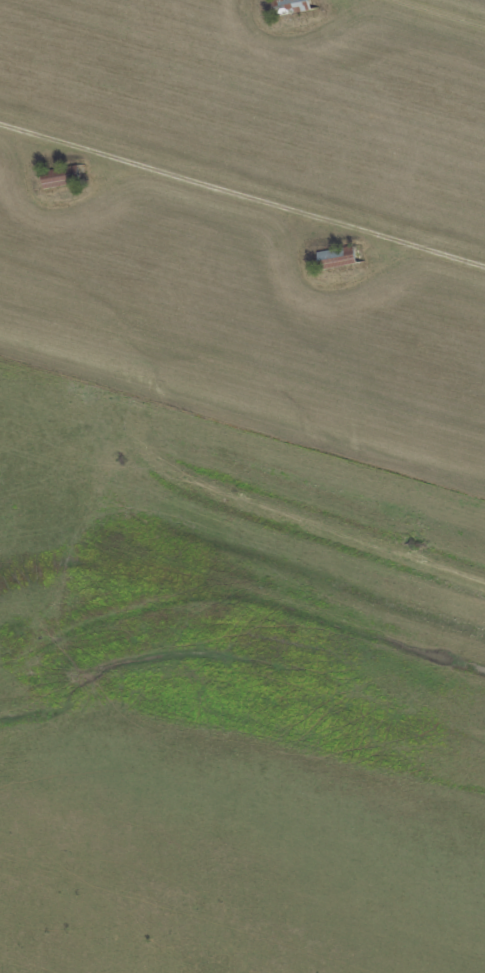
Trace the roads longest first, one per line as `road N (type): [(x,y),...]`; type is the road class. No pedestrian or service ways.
road 1 (track): [(0,126),(484,268)]

